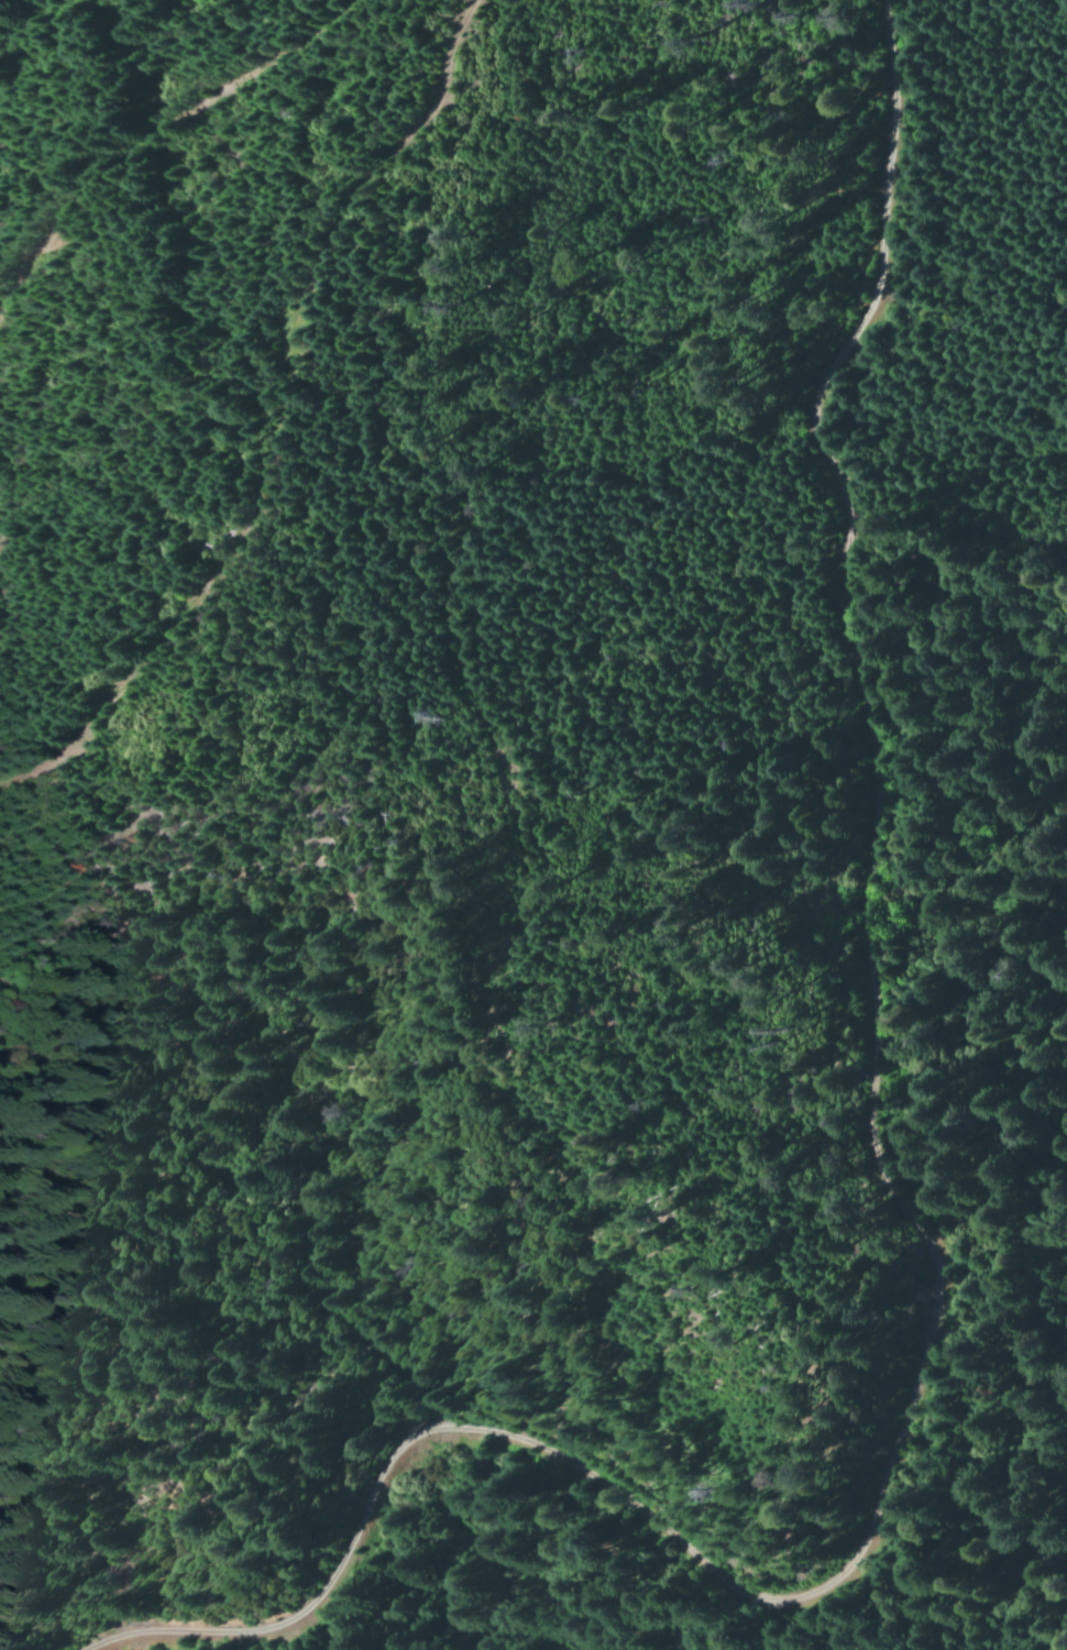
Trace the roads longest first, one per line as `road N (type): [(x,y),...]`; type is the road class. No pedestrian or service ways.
road 1 (track): [(866,0),(887,271),(810,406),(810,424),(851,510),(842,600),(888,800),(869,921),(881,1003),(868,1106),(873,1145),(944,1247),(954,1305),(857,1550),(824,1584),(795,1596),(769,1602),(741,1595),(551,1453),(484,1429),(428,1430),(407,1438),(310,1601),(284,1620),(245,1634),(146,1632),(89,1649)]
road 2 (track): [(475,0),(443,96),(340,221),(298,297),(249,530),(72,740),(0,786)]
road 3 (track): [(361,0),(79,188),(0,293)]

